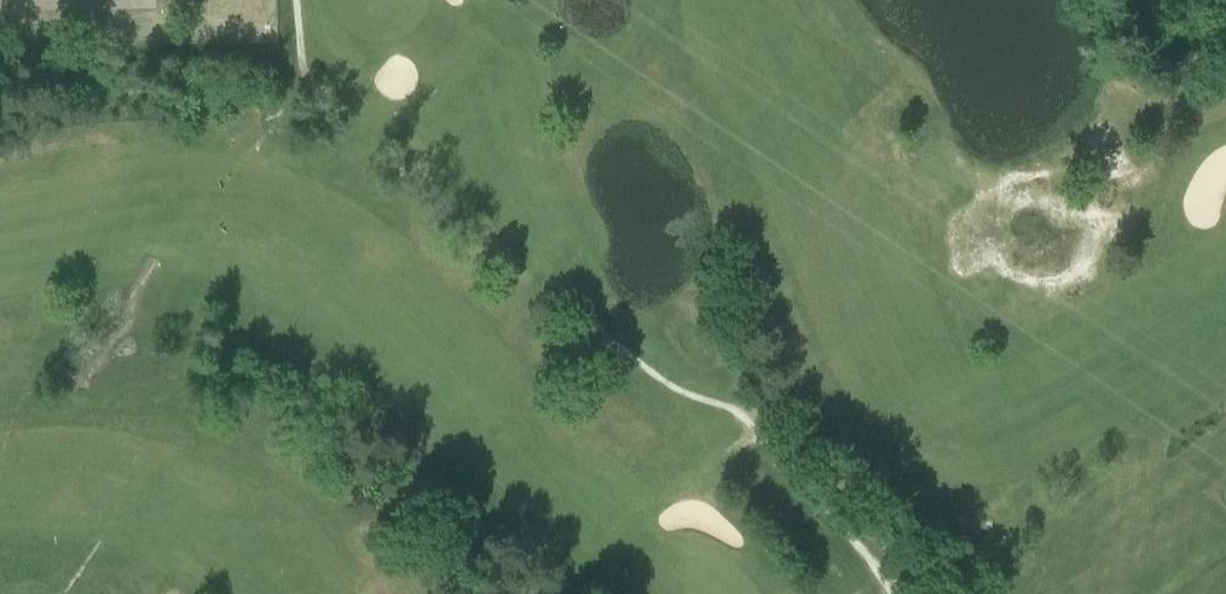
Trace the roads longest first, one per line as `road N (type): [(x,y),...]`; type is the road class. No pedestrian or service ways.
road 1 (track): [(680,393),(612,344),(560,288)]
road 2 (track): [(343,109),(305,77),(295,0)]

